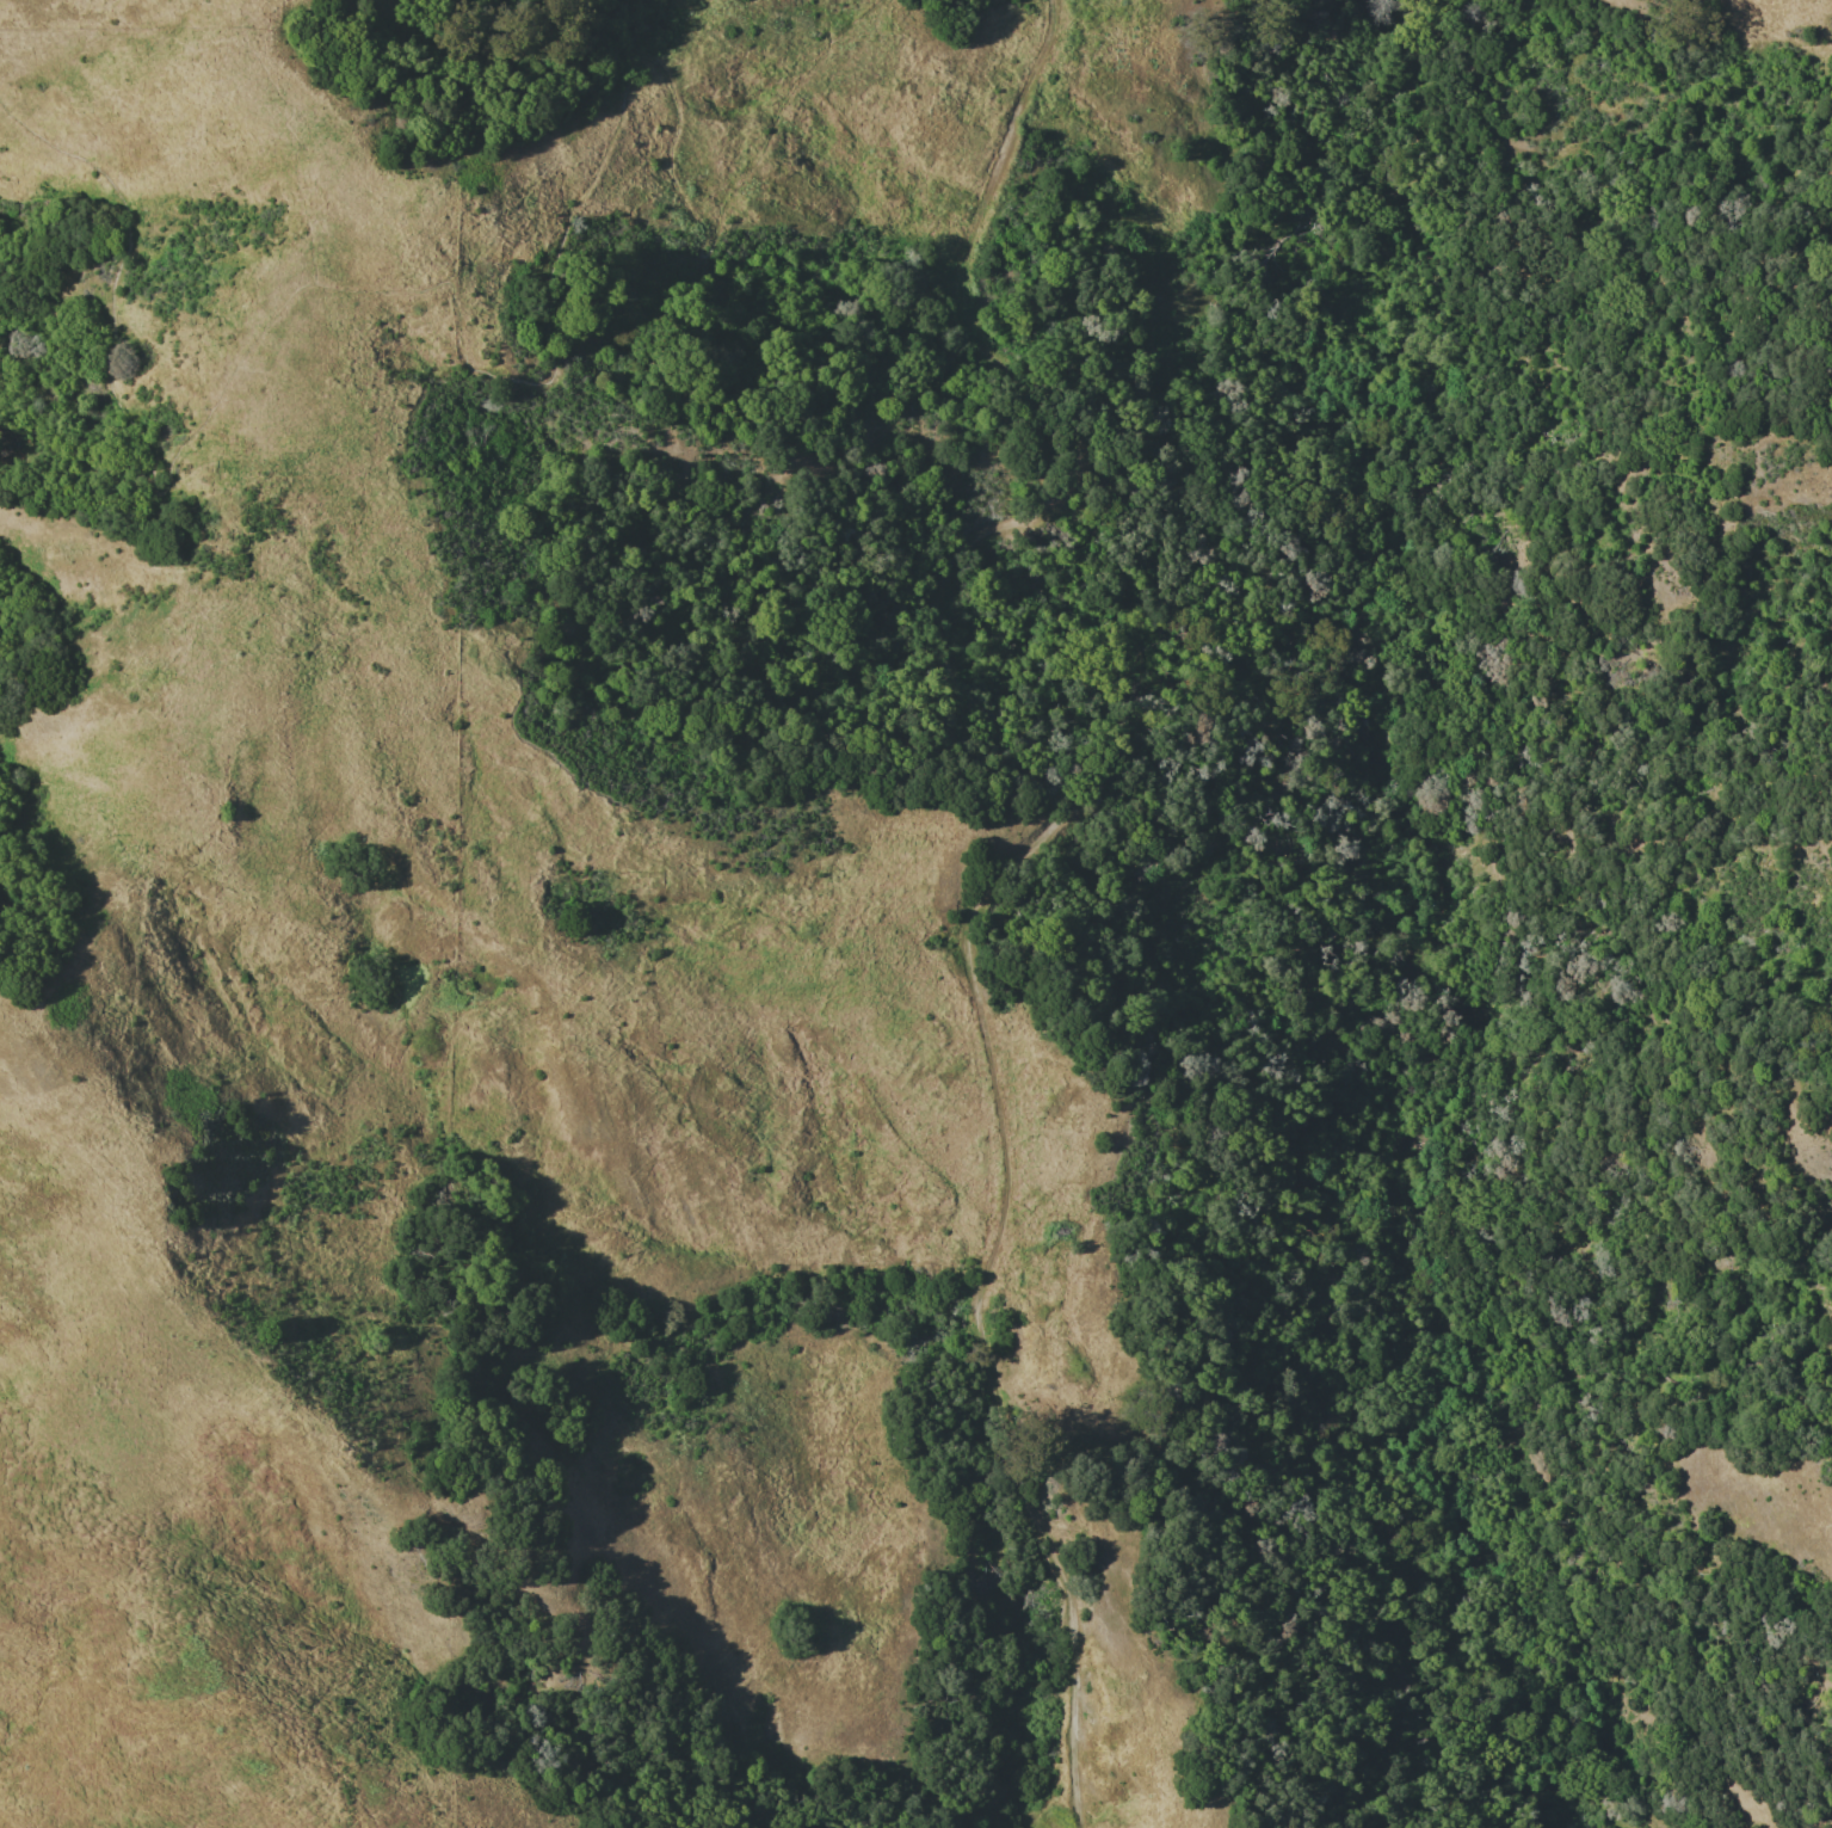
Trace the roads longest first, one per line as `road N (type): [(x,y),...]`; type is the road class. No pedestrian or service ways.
road 1 (track): [(0,105),(35,135),(97,162),(118,186),(127,245),(109,302),(104,363),(110,390),(142,441),(149,484),(160,487),(251,330),(278,291),(300,279),(382,284),(444,276),(454,287),(463,349),(477,362),(533,376),(555,369),(568,229),(623,94),(633,48),(646,49),(665,73),(673,112),(665,161),(693,260),(710,257),(718,224),(796,73),(832,24),(866,0)]

